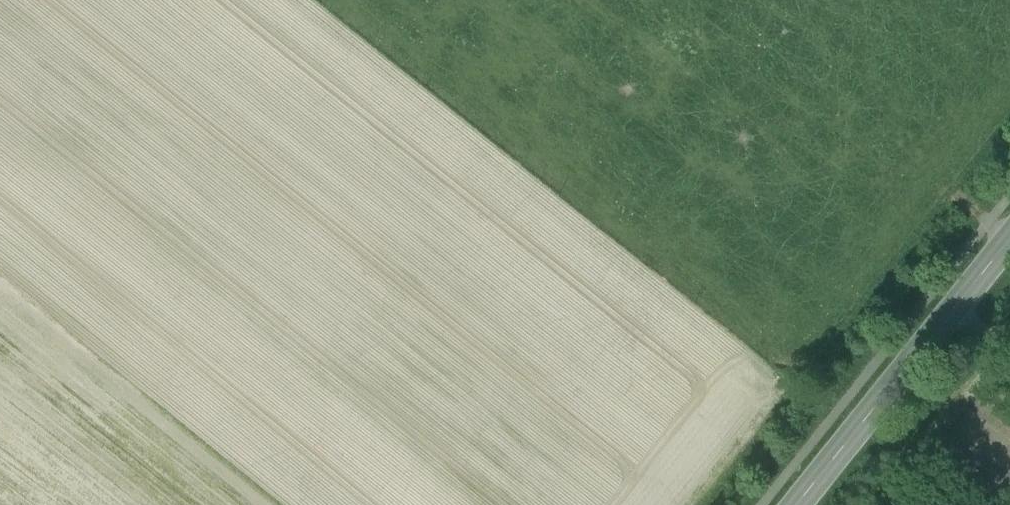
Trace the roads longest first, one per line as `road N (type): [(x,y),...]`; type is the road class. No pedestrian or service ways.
road 1 (primary): [(797,504),(1009,239)]

